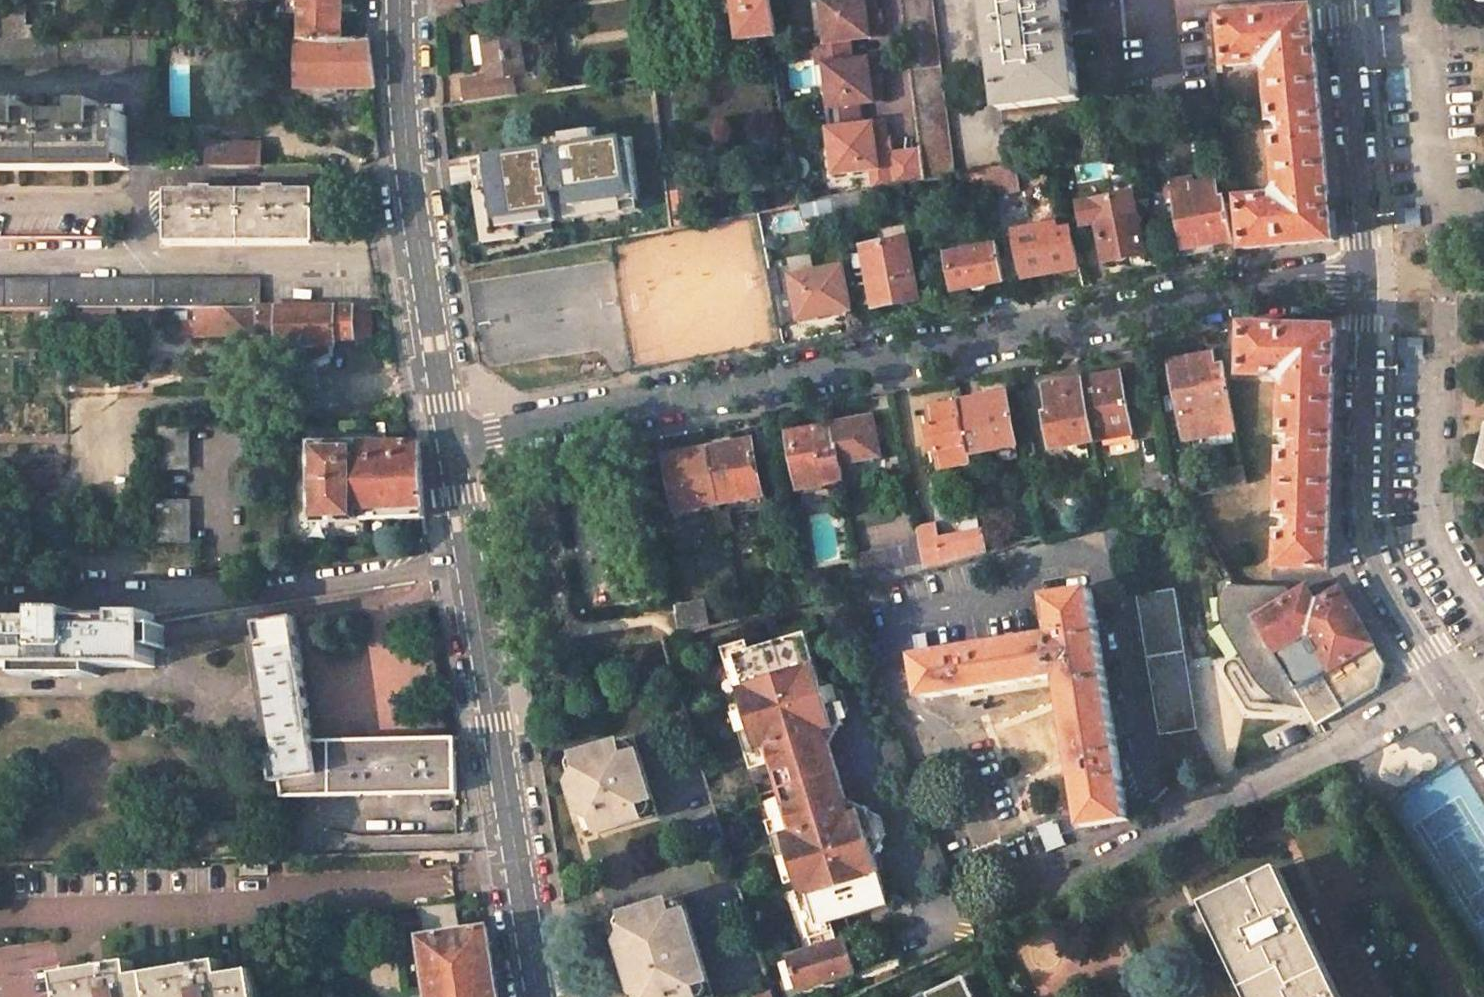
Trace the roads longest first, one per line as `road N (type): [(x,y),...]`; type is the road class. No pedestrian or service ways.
road 1 (residential): [(450,435),(1253,290),(1367,285)]
road 2 (residential): [(450,435),(538,996)]
road 3 (residential): [(1483,741),(1362,535),(1367,285)]
road 4 (residential): [(399,0),(408,170),(450,435)]
road 5 (residential): [(1367,285),(1341,0)]

